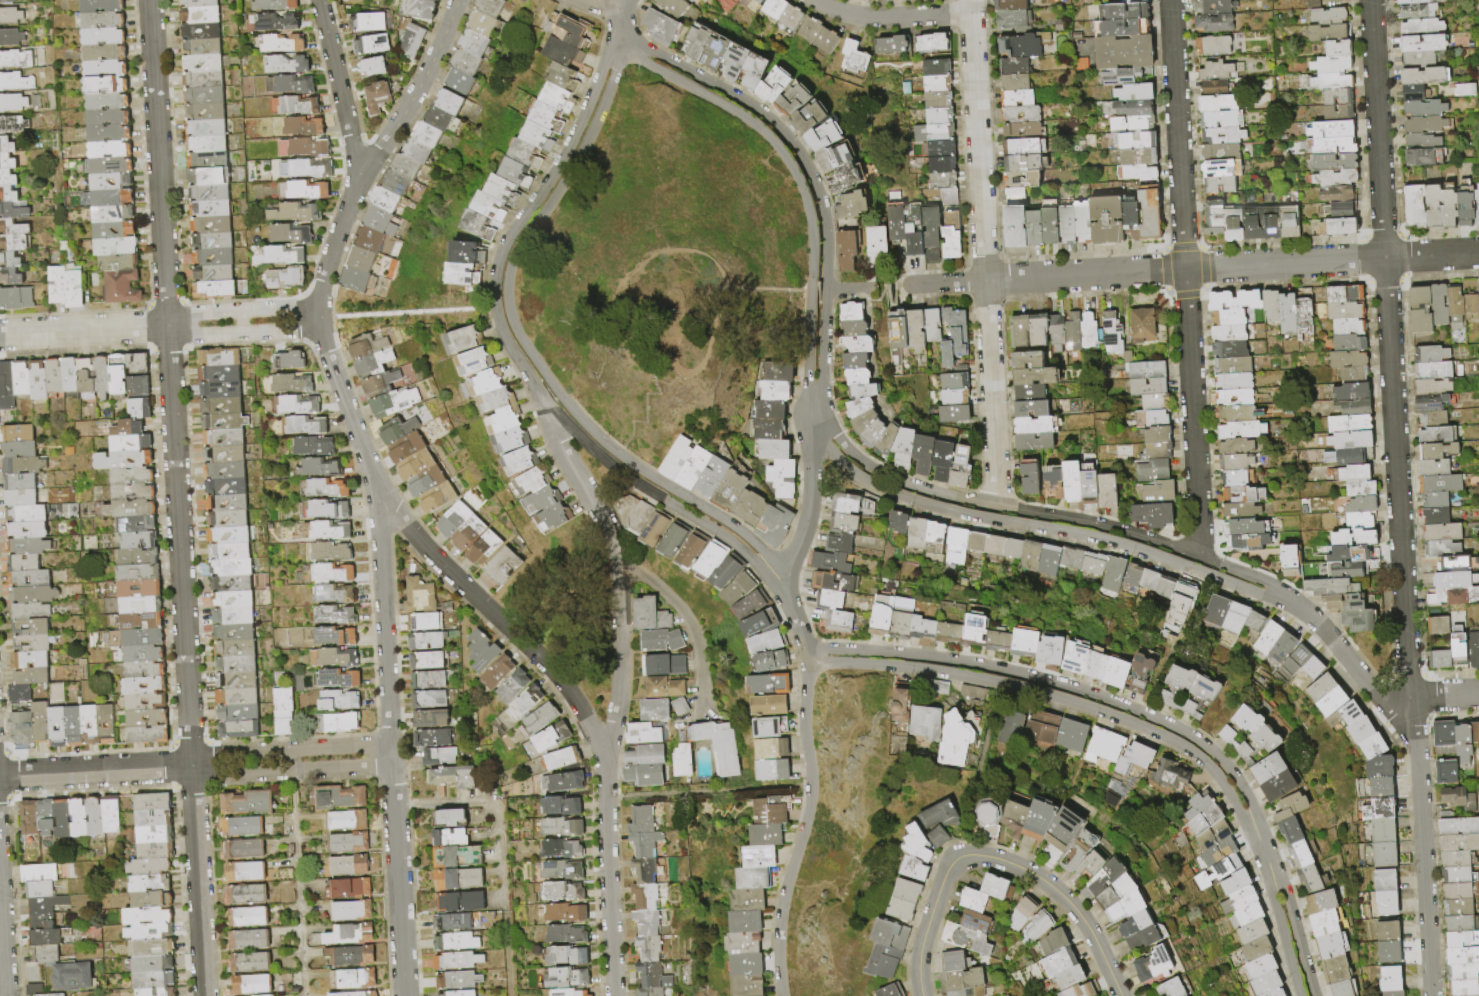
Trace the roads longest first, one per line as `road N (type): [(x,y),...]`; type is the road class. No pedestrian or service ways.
road 1 (residential): [(1370,0),(1431,995)]
road 2 (residential): [(149,0),(204,995)]
road 3 (residential): [(1478,253),(901,285)]
road 4 (residential): [(1170,0),(1198,555)]
road 5 (residential): [(812,415),(832,455),(887,491),(1126,545),(1284,598)]
road 6 (residential): [(1284,598),(1266,582),(1130,532),(892,478),(860,461),(812,415)]
road 7 (residential): [(1253,827),(1246,795),(1215,752),(1127,706),(976,664),(806,649)]
road 8 (residential): [(969,0),(997,506)]
road 9 (residential): [(812,415),(822,379),(827,244),(808,168),(755,107),(622,41)]
road 10 (residential): [(622,41),(556,169),(507,239),(494,276),(503,338),(552,419)]
road 11 (residential): [(894,667),(1050,695),(1162,736),(1214,771),(1253,827)]
road 12 (residential): [(561,396),(509,312),(509,270),(587,140),(622,41)]
road 13 (residential): [(806,649),(810,798),(778,931),(782,995)]
road 14 (residential): [(622,41),(646,64),(747,119),(789,162),(811,220),(811,291)]
road 15 (residential): [(318,0),(362,166),(319,305)]
road 16 (residential): [(775,576),(745,535),(618,453),(561,396)]
road 17 (residential): [(604,747),(614,995)]
road 18 (residential): [(378,506),(390,744)]
road 19 (residential): [(1478,694),(1380,696),(1319,624),(1284,598)]
road 20 (residential): [(392,767),(405,995)]
road 21 (residential): [(964,856),(1016,866),(1066,900),(1120,995)]
road 22 (residential): [(191,766),(219,775),(392,767)]
road 23 (residential): [(390,744),(217,753),(191,766)]
road 24 (residential): [(456,0),(416,92),(362,166)]
road 25 (residential): [(191,766),(0,777)]
road 26 (residential): [(616,566),(645,575),(688,619),(700,653),(704,716)]
road 27 (residential): [(604,747),(562,681),(483,603)]
road 28 (residential): [(321,329),(378,506)]
road 29 (residential): [(812,415),(807,520),(775,576)]
road 30 (residential): [(634,482),(775,576)]
road 31 (residential): [(167,326),(0,335)]
road 32 (residential): [(970,13),(855,16),(816,0)]
road 33 (residential): [(167,326),(200,336),(321,329)]
road 34 (residential): [(319,305),(197,313),(167,326)]
road 35 (residential): [(964,856),(944,874),(925,931),(922,995)]
road 36 (residential): [(483,603),(378,506)]
road 37 (residential): [(1315,995),(1285,890),(1271,873)]
road 38 (residential): [(1271,873),(1300,995)]
road 39 (residential): [(811,291),(812,415)]

